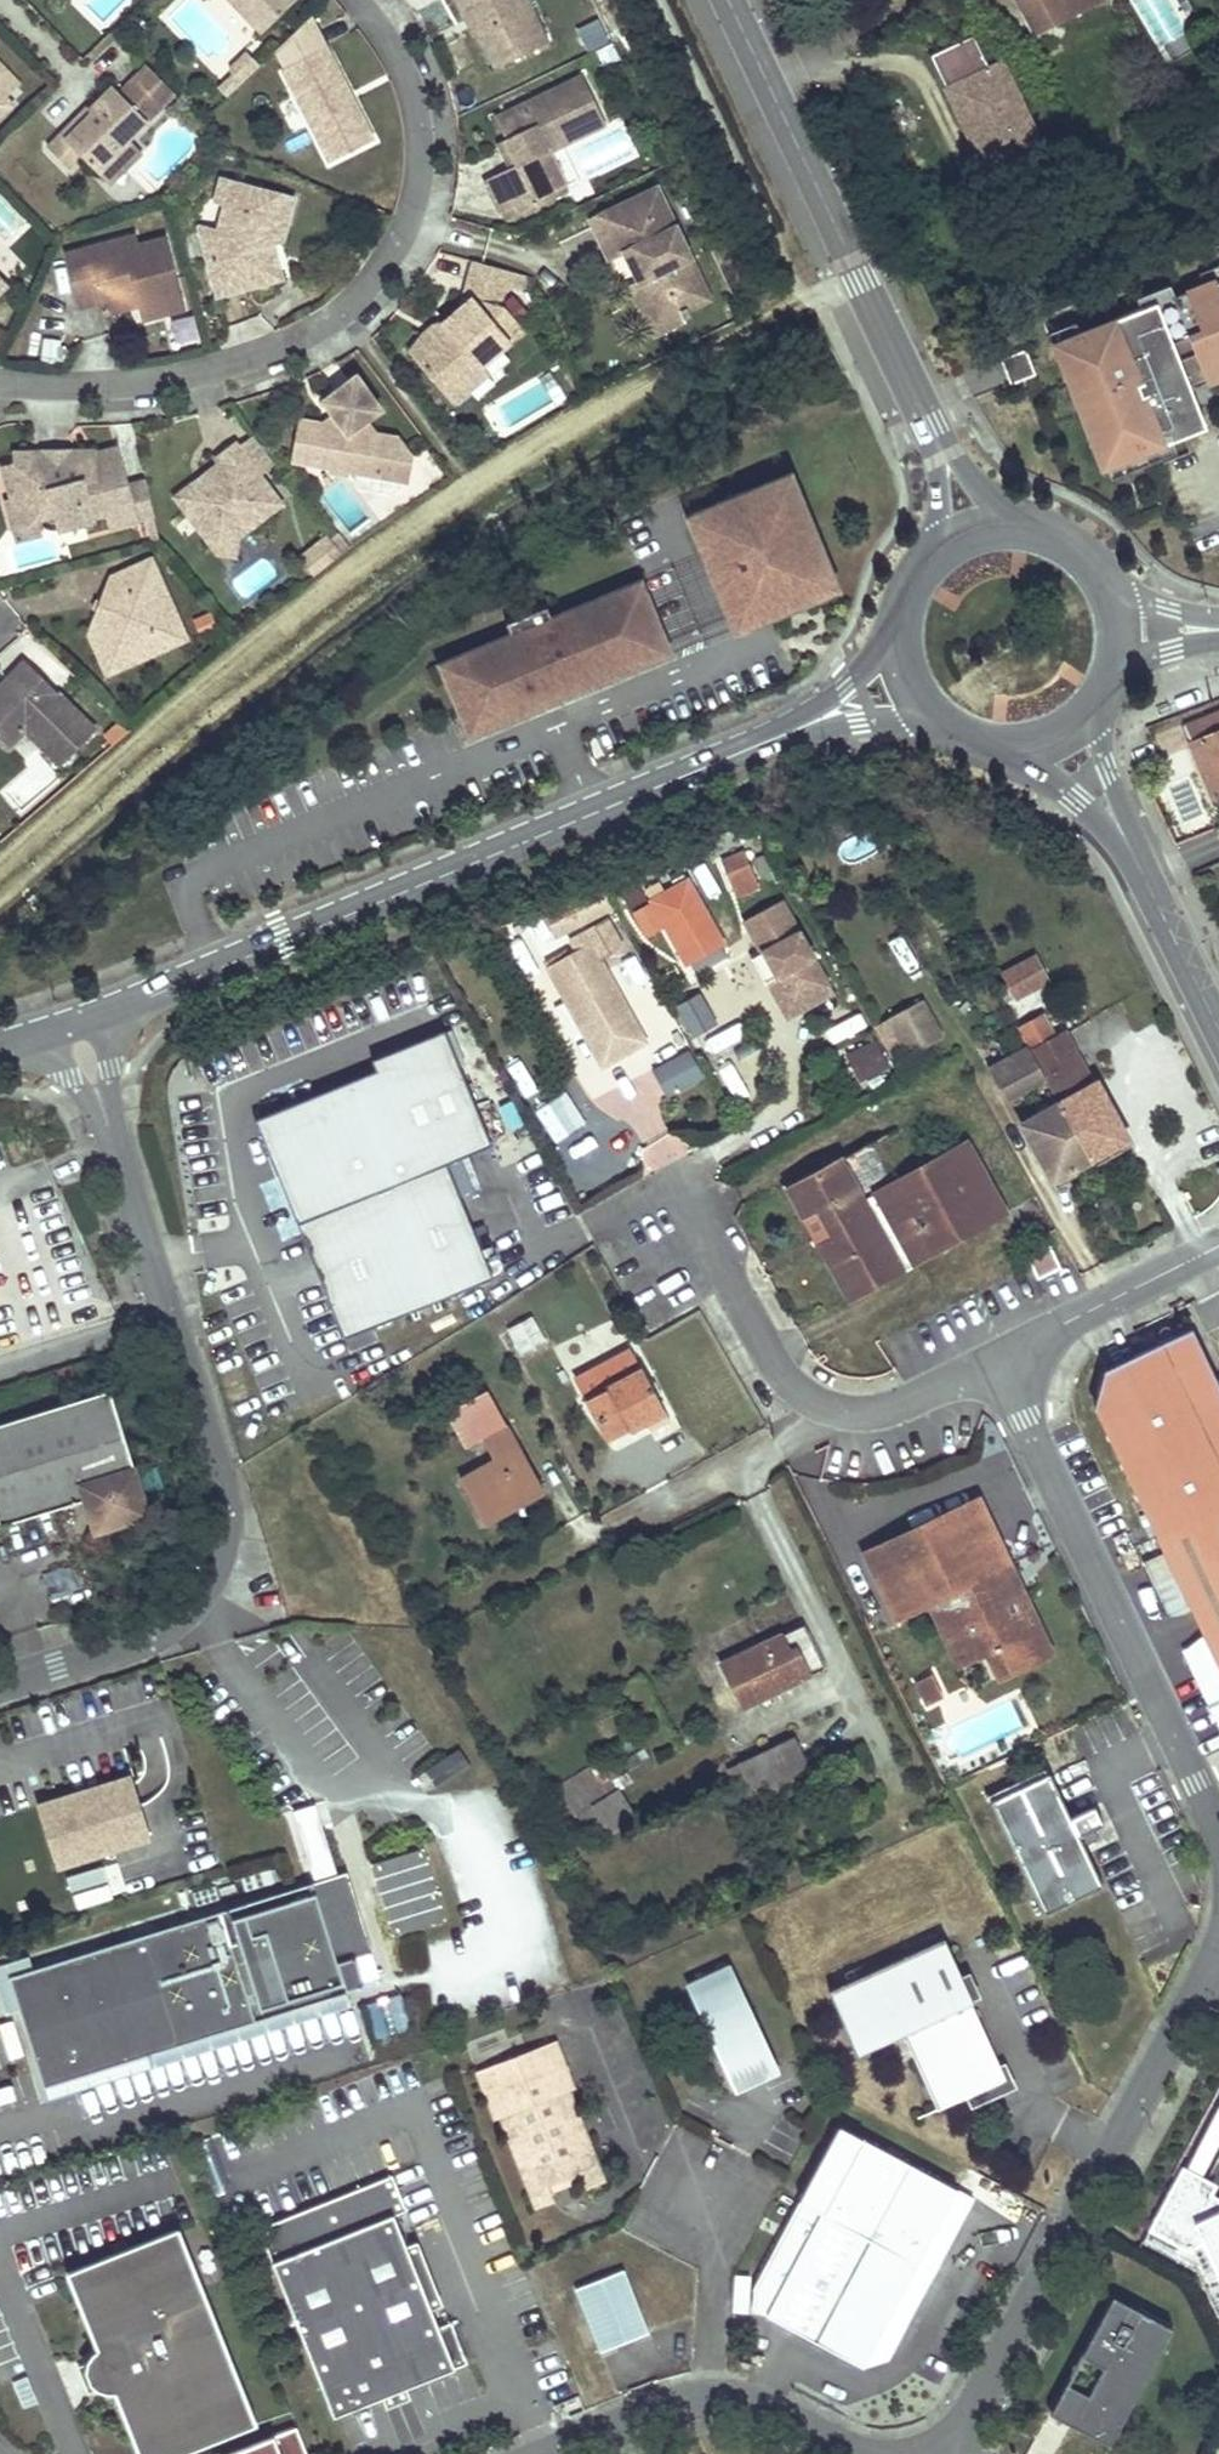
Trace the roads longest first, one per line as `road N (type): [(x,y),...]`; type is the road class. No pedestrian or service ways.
road 1 (residential): [(0,1683),(173,1621),(211,1578),(224,1538),(218,1480),(73,1021)]
road 2 (tertiary): [(803,727),(73,1021)]
road 3 (residential): [(1218,1246),(993,1359),(1218,1843)]
road 4 (residential): [(371,0),(413,68),(427,122),(417,229),(388,283),(351,320),(292,356),(225,376),(59,397),(0,390)]
road 5 (residential): [(1218,1932),(945,2453)]
road 6 (secondary): [(726,0),(925,417)]
road 7 (residential): [(855,2453),(770,2408),(718,2395),(663,2404),(541,2453)]
road 8 (secondary): [(1122,835),(1218,1033)]
road 9 (secondary): [(1026,525),(982,491),(925,417)]
road 10 (secondary): [(1010,751),(1122,835)]
road 11 (secondary): [(925,417),(936,473),(930,554)]
road 12 (tertiary): [(894,633),(803,727)]
road 13 (tertiary): [(803,727),(932,723)]
road 14 (secondary): [(1122,835),(1095,710)]

